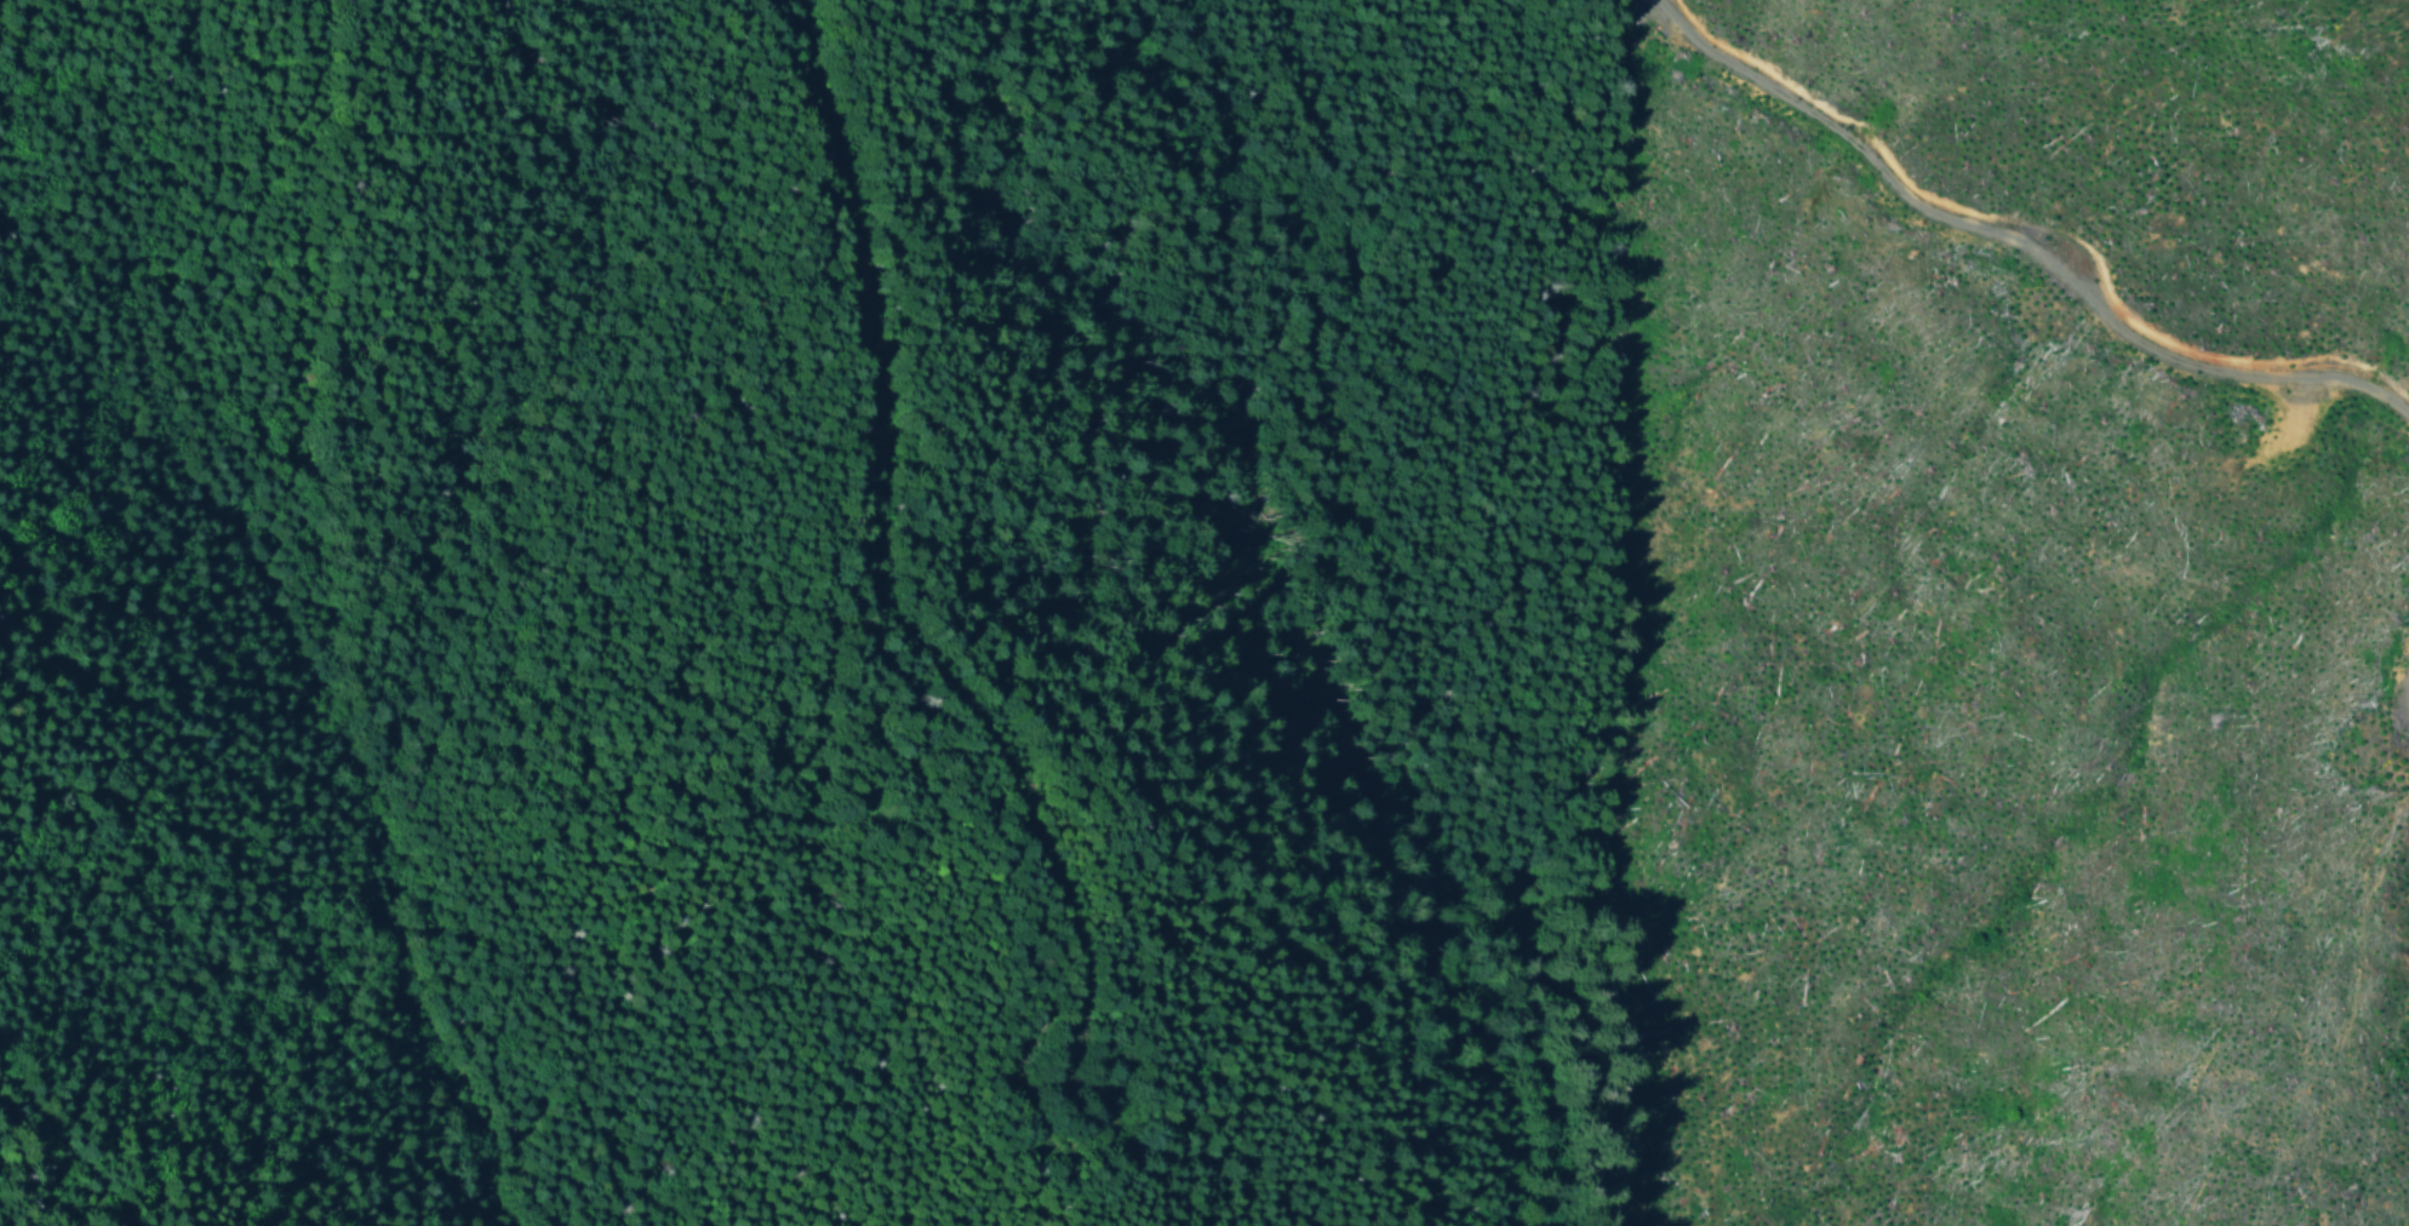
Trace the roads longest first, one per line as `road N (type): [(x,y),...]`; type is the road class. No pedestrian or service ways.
road 1 (track): [(786,0),(817,73),(879,333),(871,532),(886,583),(1048,870),(1085,991)]
road 2 (track): [(0,1086),(108,1225)]

